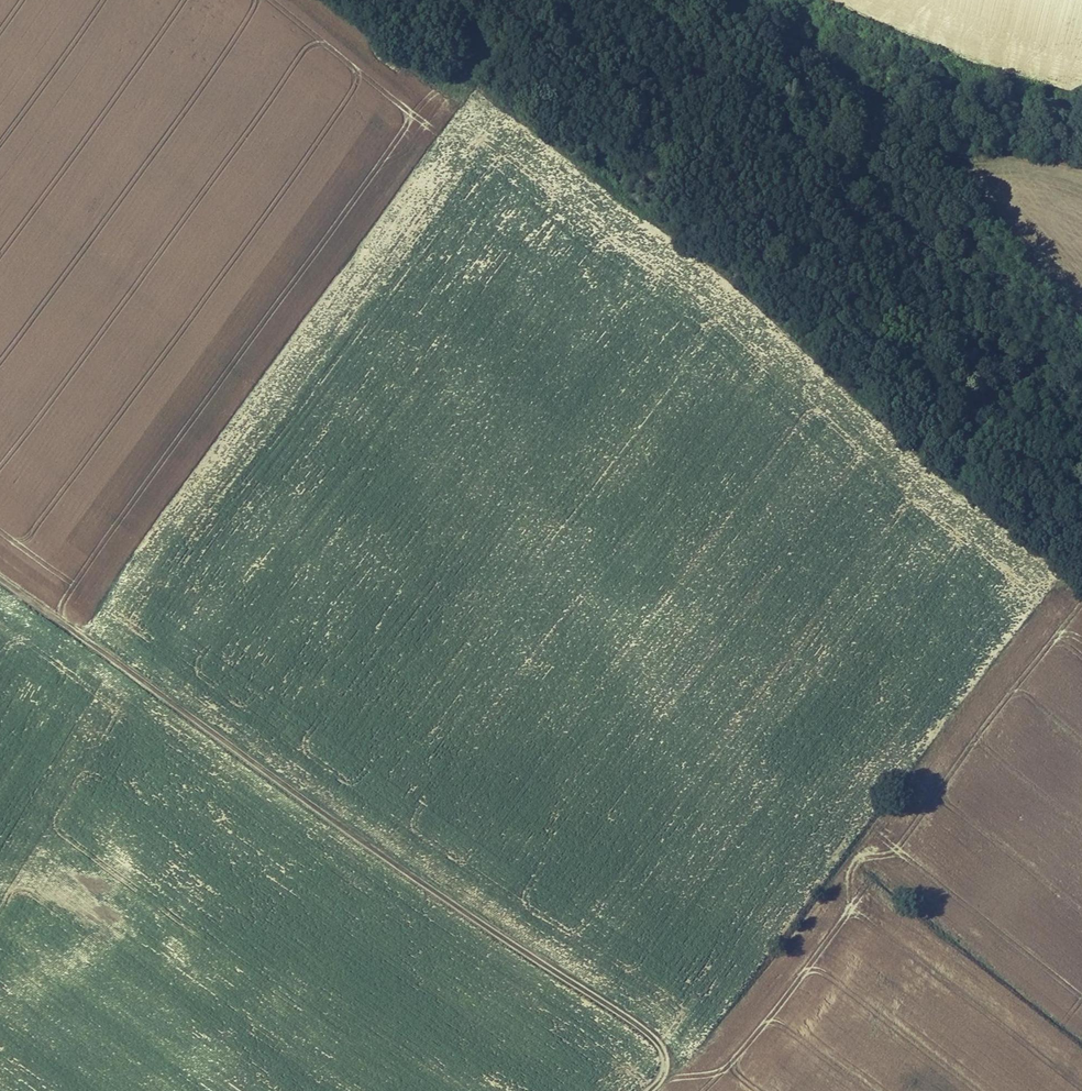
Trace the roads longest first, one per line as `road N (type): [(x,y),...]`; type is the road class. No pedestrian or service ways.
road 1 (track): [(647,1090),(663,1075),(666,1054),(636,1021),(448,898),(0,576)]
road 2 (track): [(49,612),(417,116),(464,69),(476,43),(459,0)]

